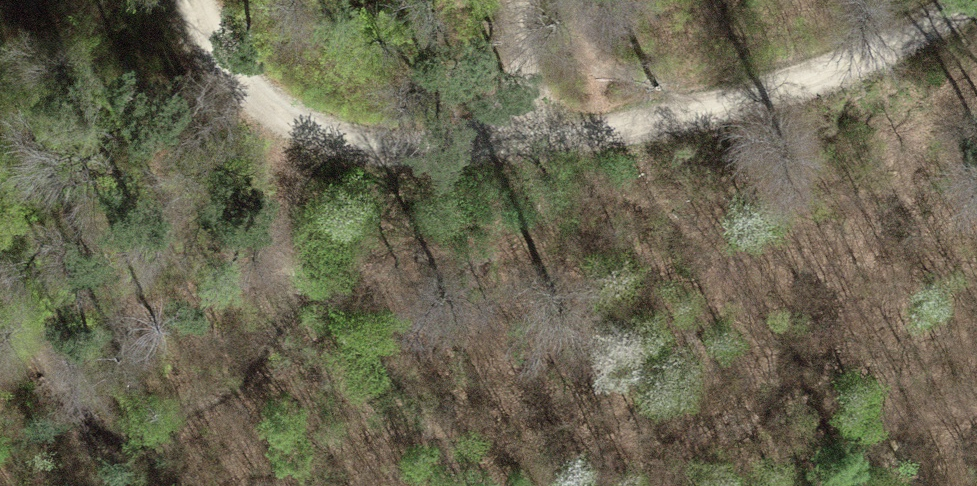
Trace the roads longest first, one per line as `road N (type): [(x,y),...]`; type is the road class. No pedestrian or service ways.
road 1 (track): [(953,0),(864,54),(556,140),(403,156),(304,125)]
road 2 (track): [(192,0),(304,125)]
road 3 (track): [(489,144),(522,99),(532,46),(522,0)]

